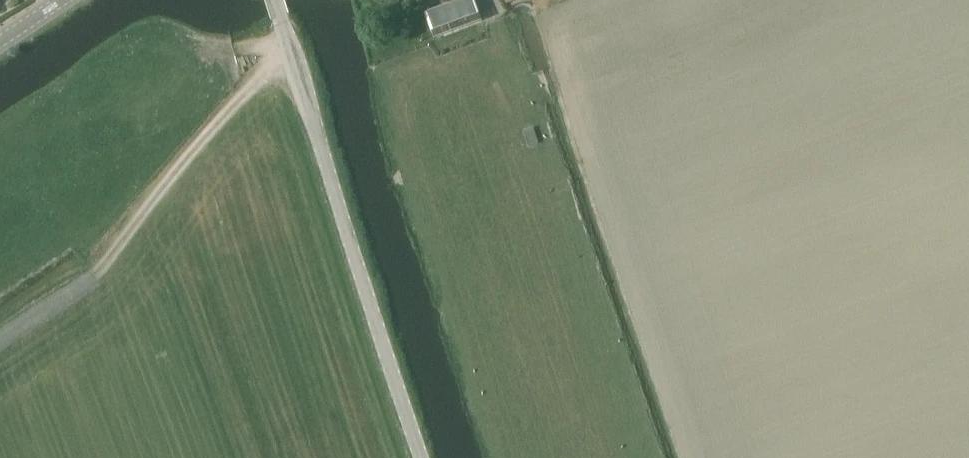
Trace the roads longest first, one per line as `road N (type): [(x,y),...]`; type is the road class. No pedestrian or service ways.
road 1 (residential): [(424,457),(275,0)]

